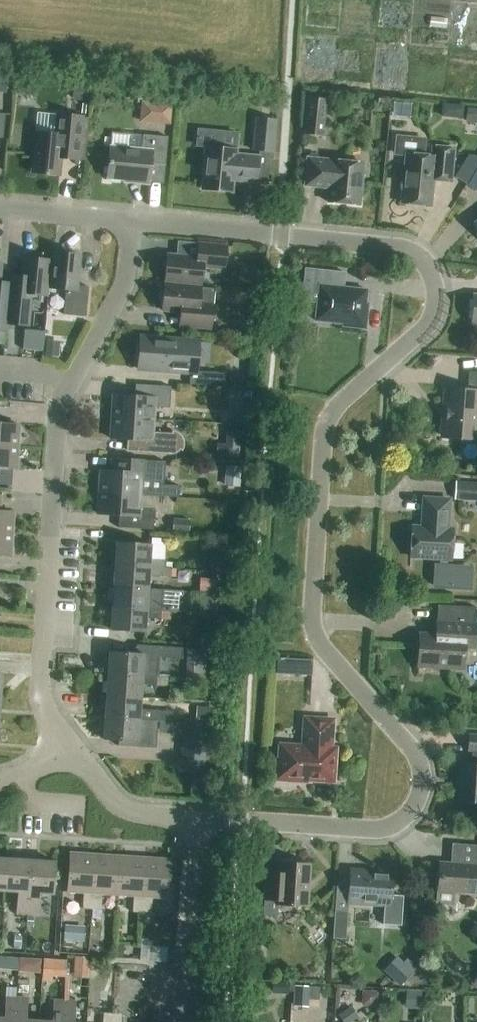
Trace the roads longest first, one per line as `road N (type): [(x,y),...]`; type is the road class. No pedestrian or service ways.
road 1 (residential): [(130,222),(392,247),(422,261),(435,293),(423,329),(326,417),(308,595),(321,650),(416,759),(411,810),(399,824),(357,831),(199,819)]
road 2 (residential): [(59,763),(39,681),(59,415),(123,280),(130,222)]
road 3 (residential): [(199,819),(187,1021)]
road 4 (residential): [(199,819),(124,810),(81,766),(59,763)]
road 5 (residential): [(0,210),(130,222)]

